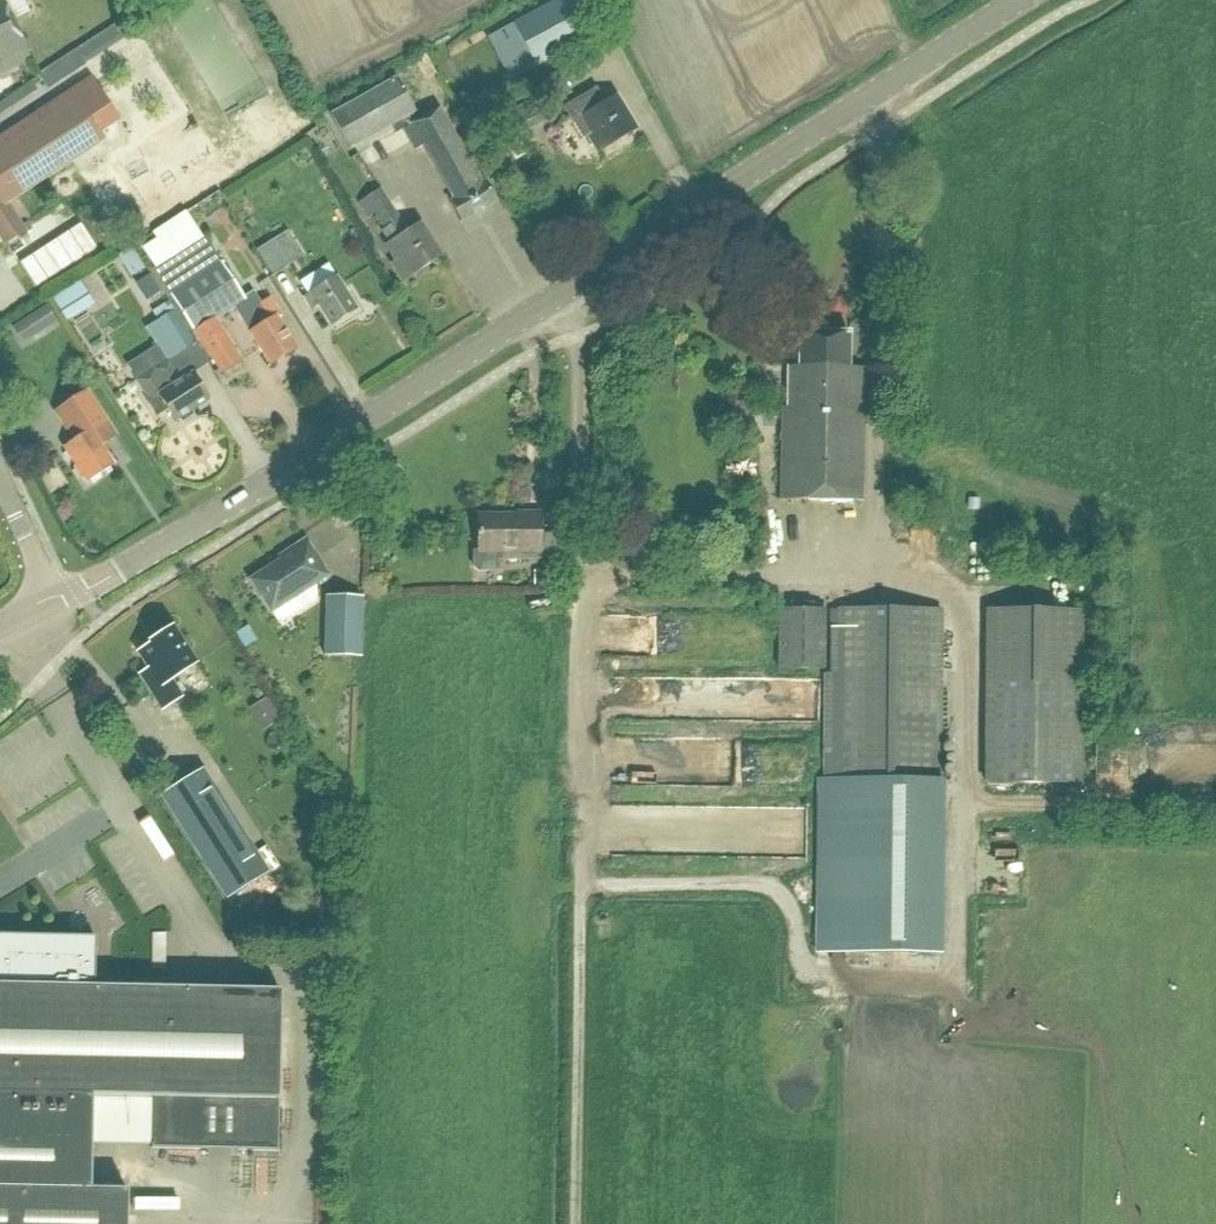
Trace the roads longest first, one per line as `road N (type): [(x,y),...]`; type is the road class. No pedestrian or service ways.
road 1 (tertiary): [(52,603),(235,502),(1018,0)]
road 2 (track): [(575,1223),(582,879)]
road 3 (unclassified): [(52,603),(0,486)]

